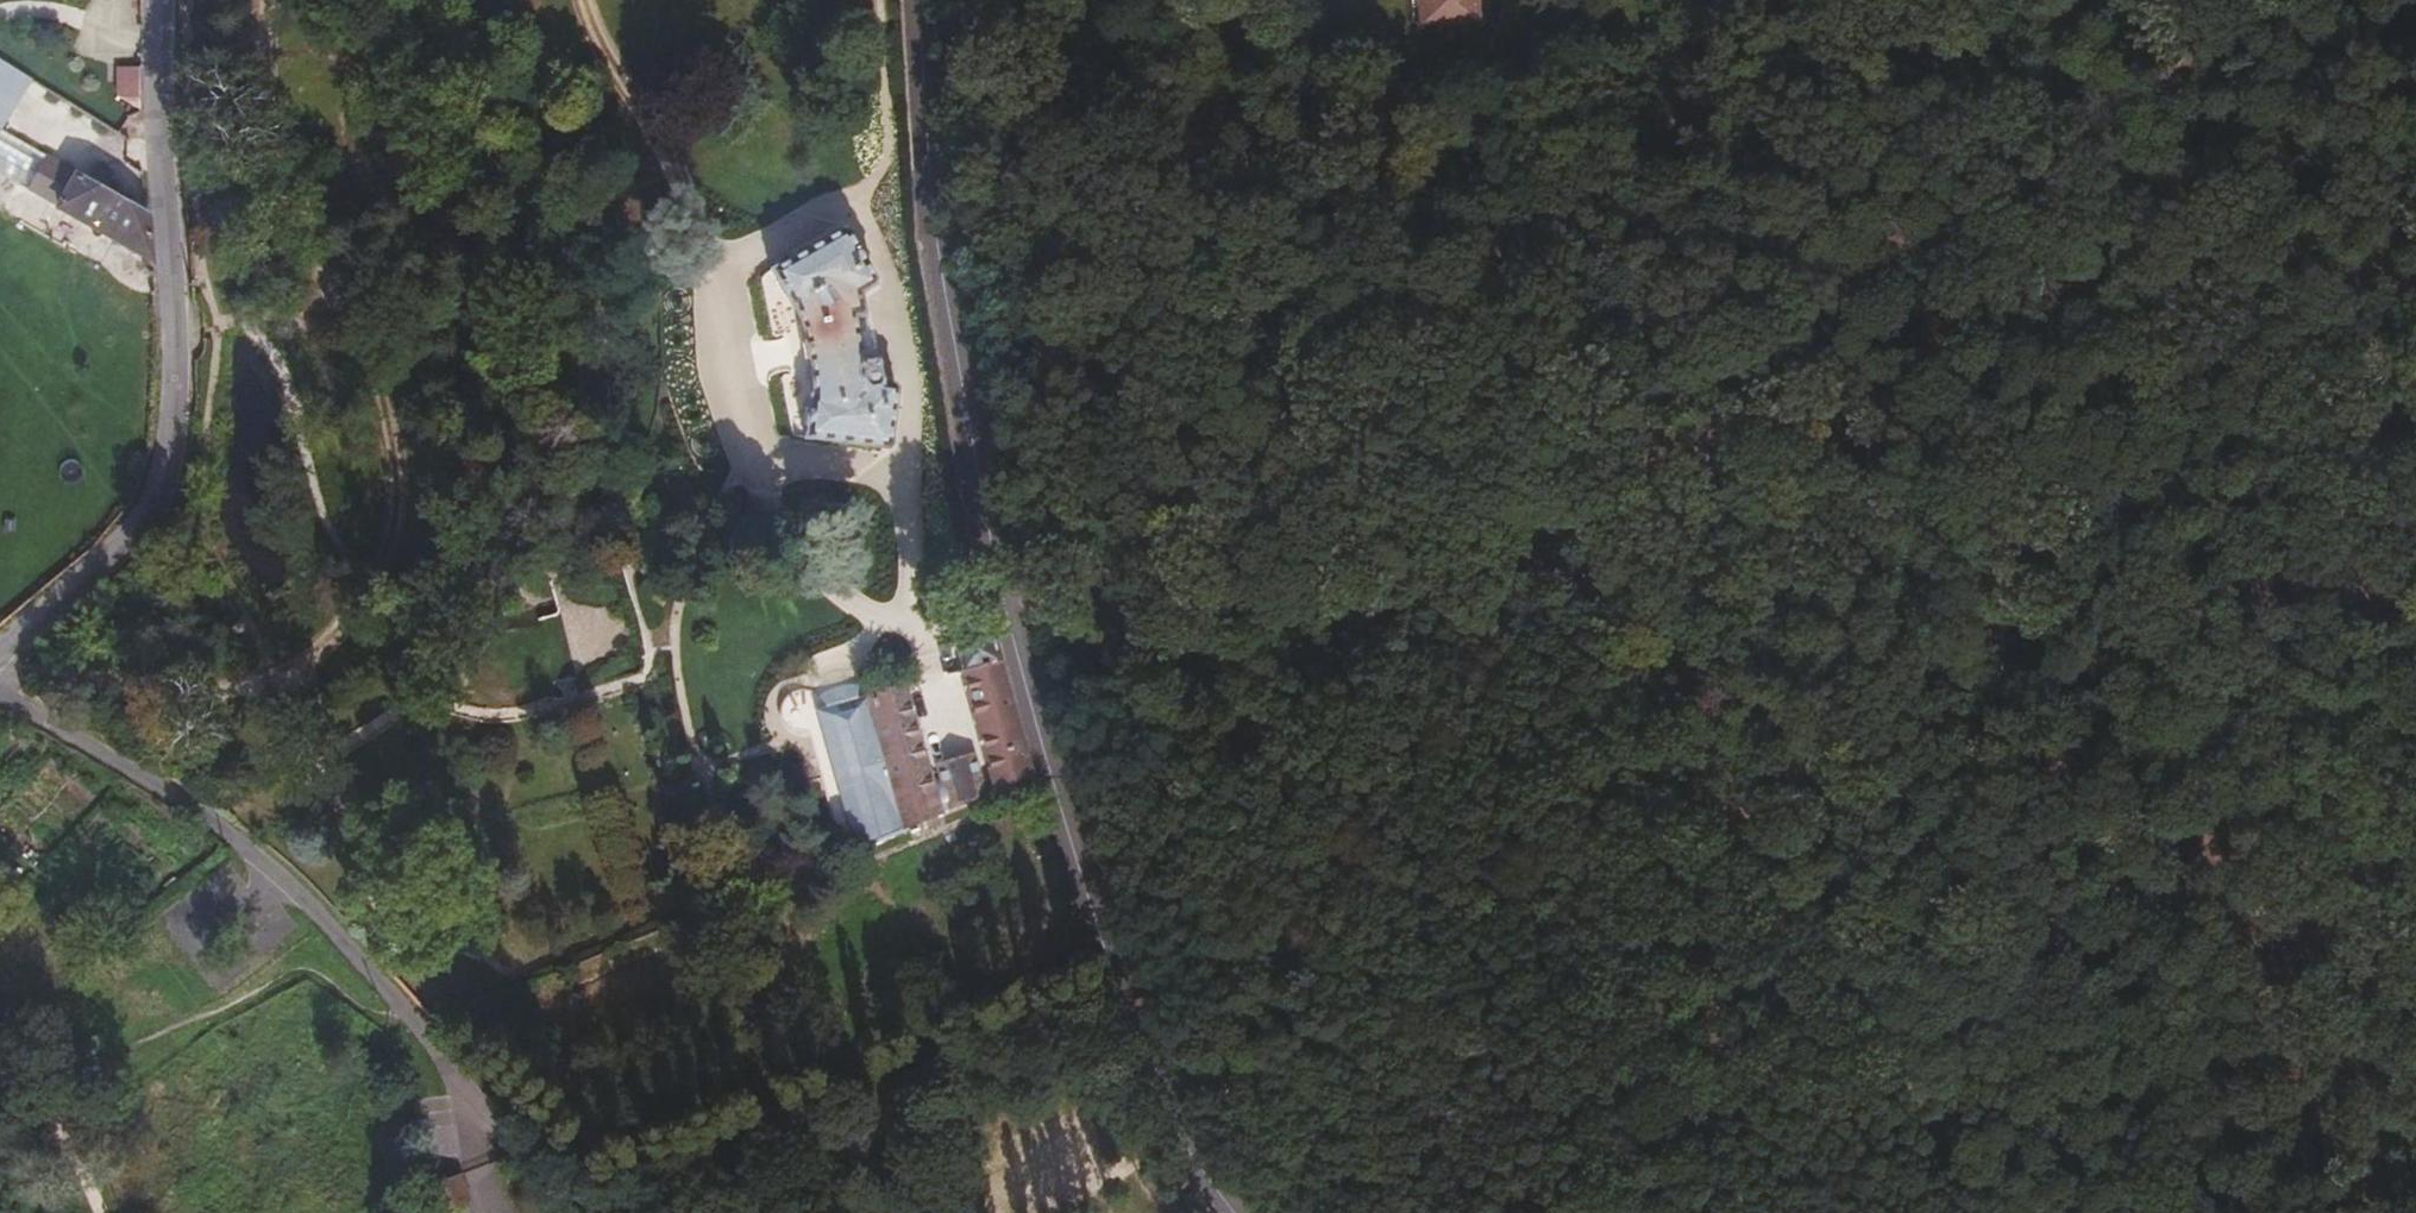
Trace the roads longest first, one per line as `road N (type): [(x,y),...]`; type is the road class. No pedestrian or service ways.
road 1 (tertiary): [(918,0),(947,312),(994,554),(1076,883),(1131,1041),(1186,1141),(1245,1212)]
road 2 (residential): [(0,693),(208,820),(302,897),(404,1010),(567,1212)]
road 3 (residential): [(0,656),(145,512),(168,460),(178,401),(162,0)]
road 4 (track): [(1783,0),(1756,21),(1605,218),(1542,363),(1461,473),(1436,555),(1414,581)]
road 5 (track): [(1414,581),(1207,667),(1131,714),(1089,752),(1048,772)]

